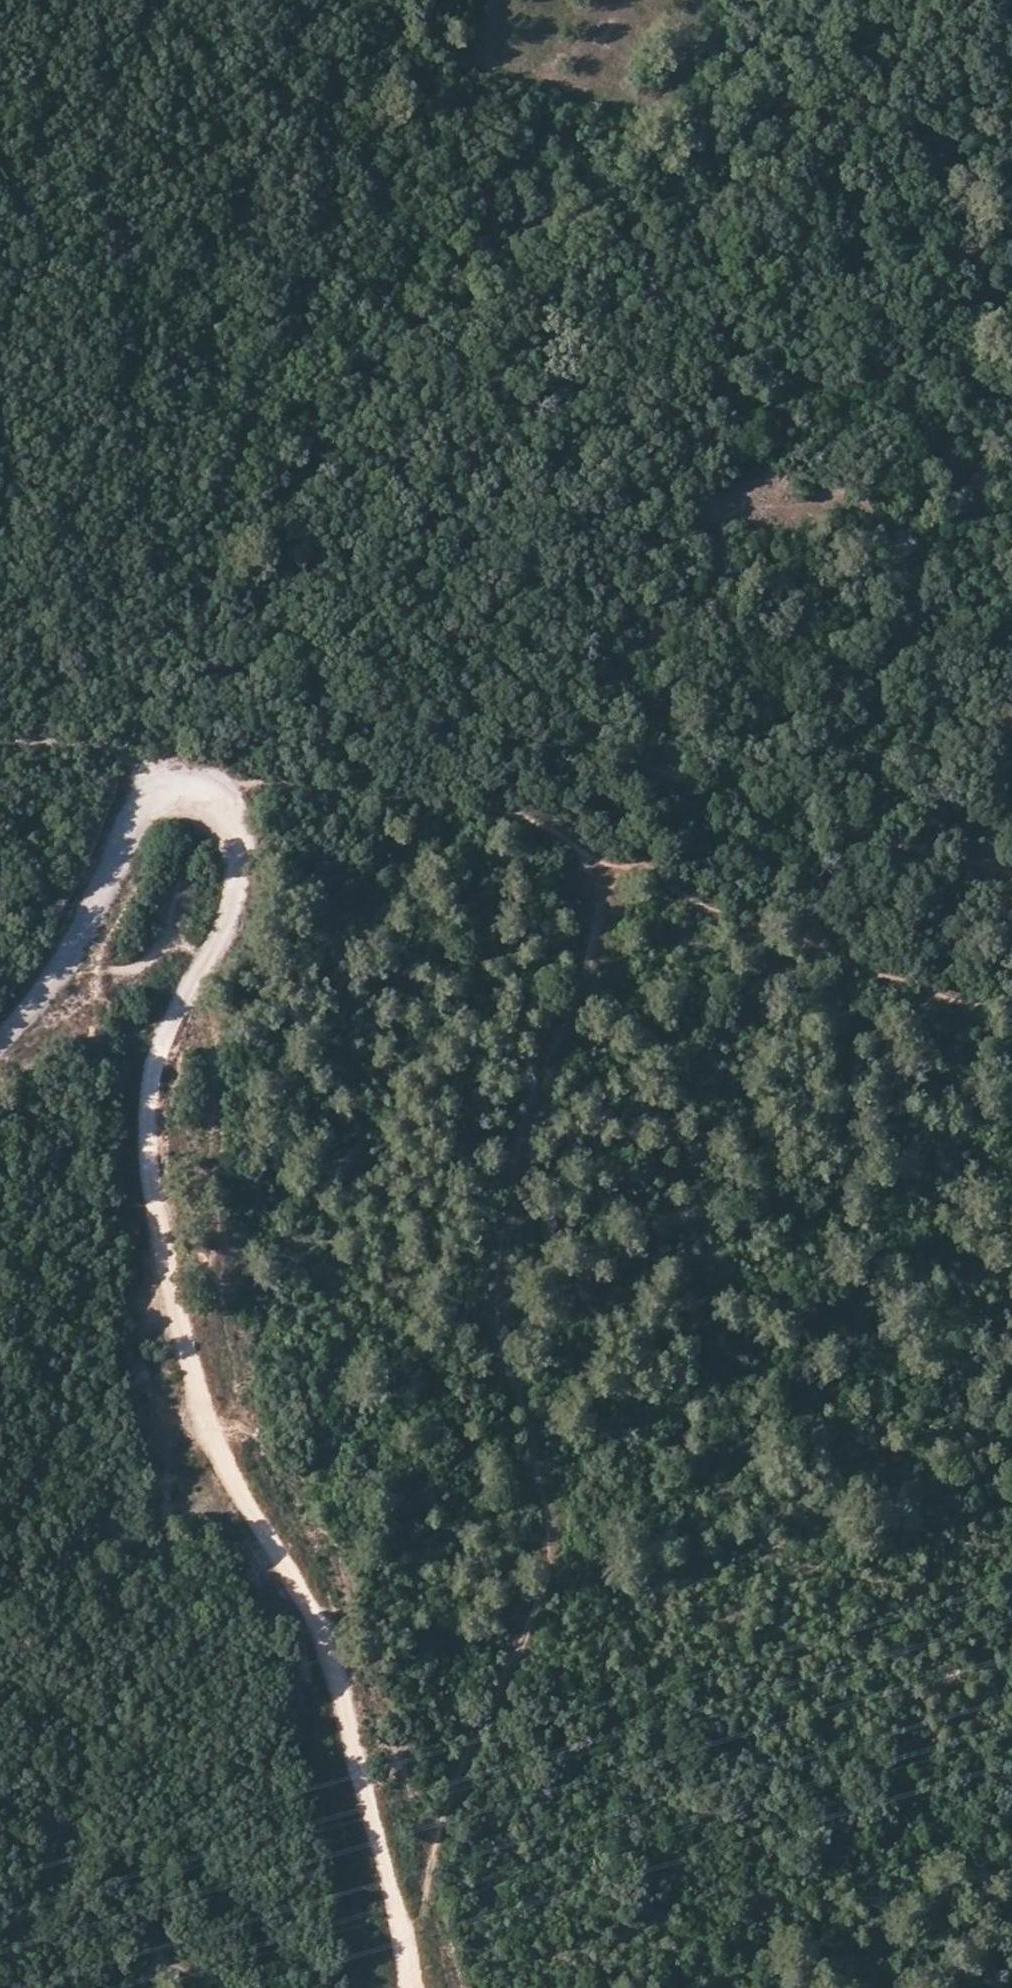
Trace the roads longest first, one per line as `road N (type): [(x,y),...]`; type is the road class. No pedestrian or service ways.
road 1 (track): [(414,1987),(411,1954),(341,1740),(318,1626),(261,1536),(208,1422),(145,1140),(150,1070),(180,996),(223,938),(240,892),(241,840),(221,806),(169,788),(105,905),(0,1040)]

